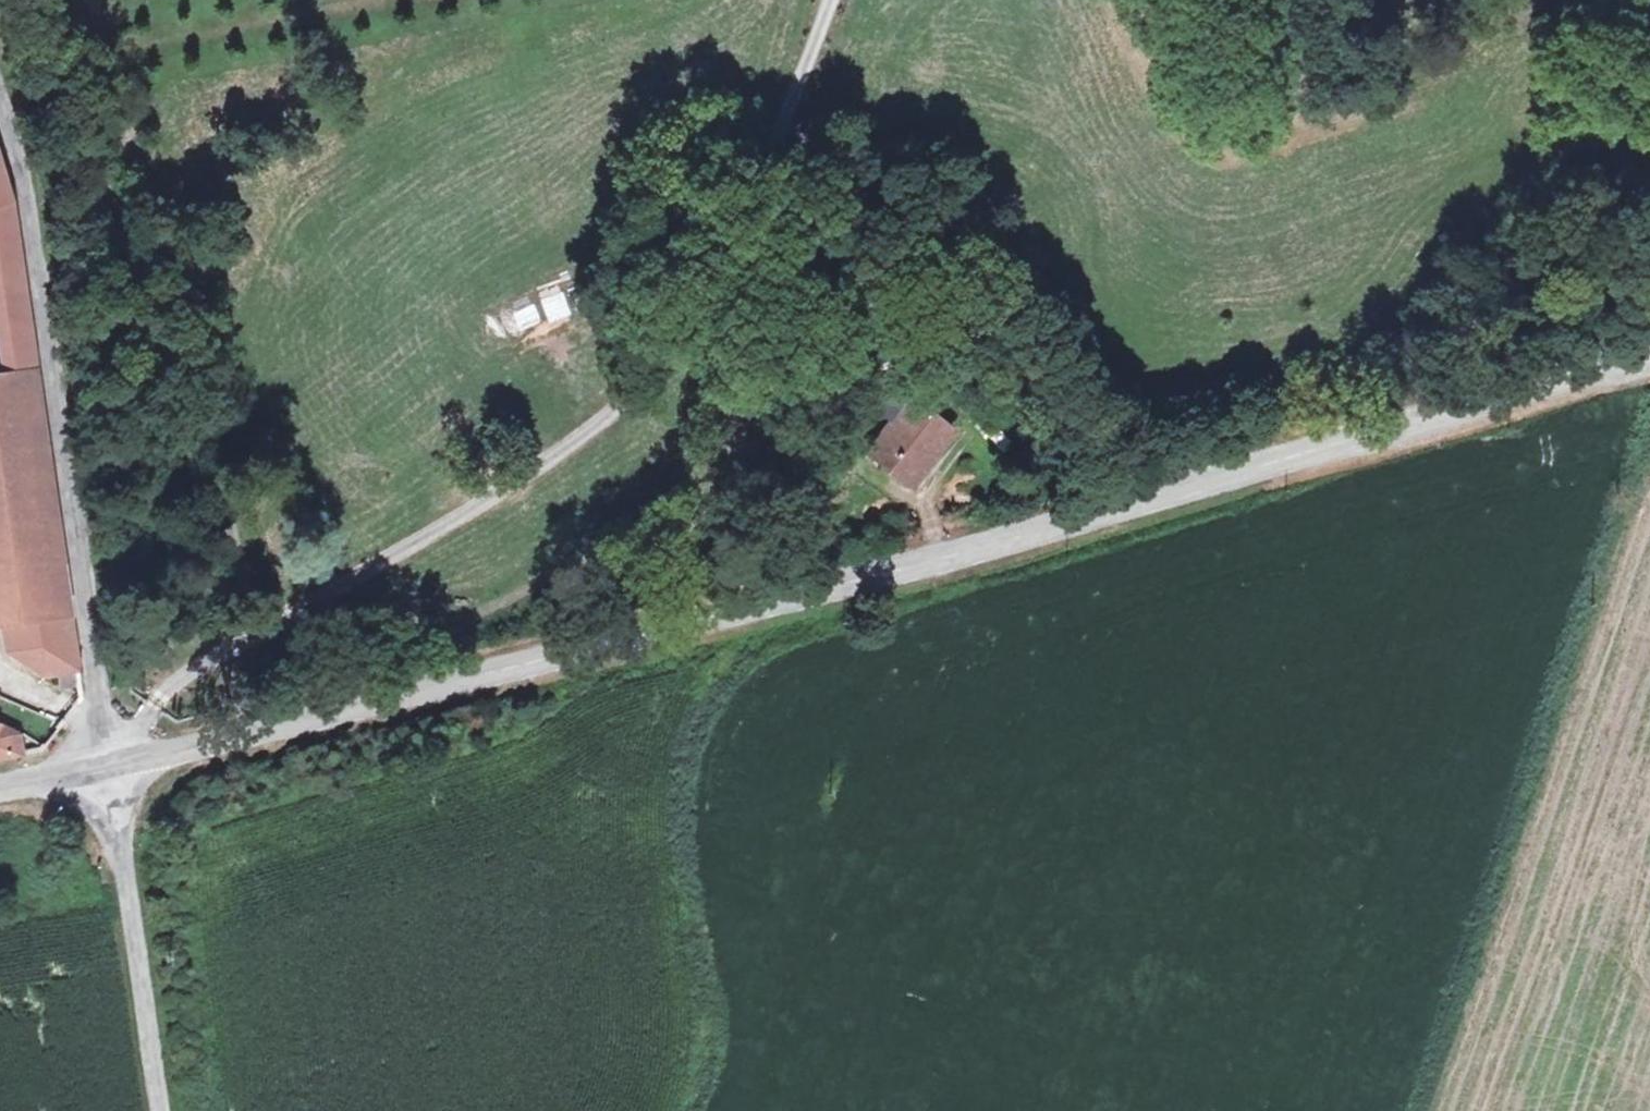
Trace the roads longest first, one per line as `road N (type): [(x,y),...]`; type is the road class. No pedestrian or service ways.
road 1 (tertiary): [(110,766),(243,742),(1221,488),(1649,353)]
road 2 (unclassified): [(110,766),(22,188),(0,103)]
road 3 (unclassified): [(163,1110),(110,766)]

